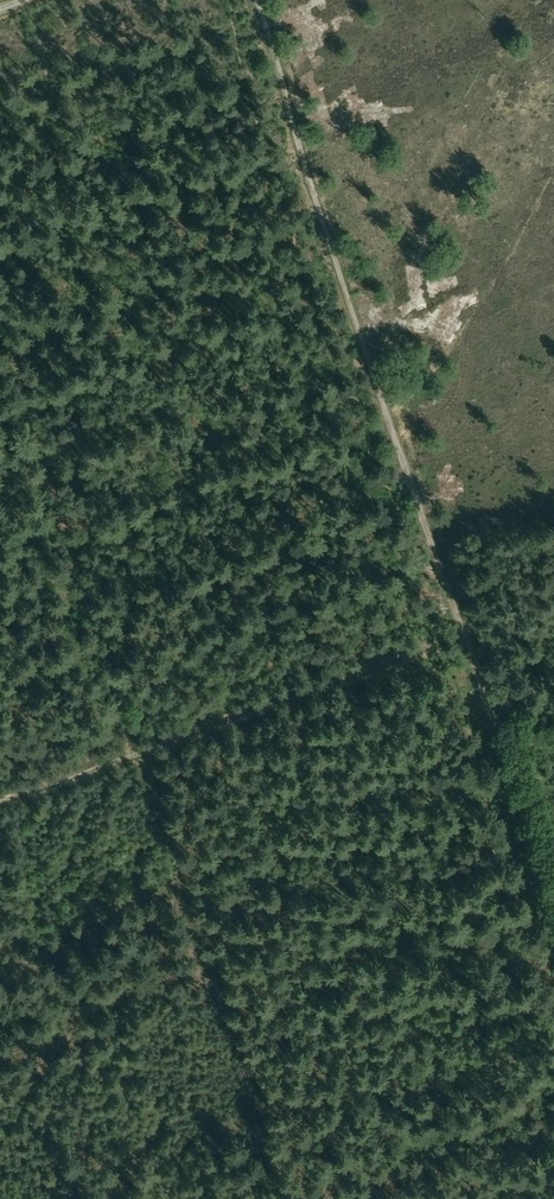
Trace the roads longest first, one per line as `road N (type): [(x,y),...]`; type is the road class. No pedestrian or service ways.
road 1 (track): [(493,736),(254,0)]
road 2 (track): [(466,642),(0,807)]

